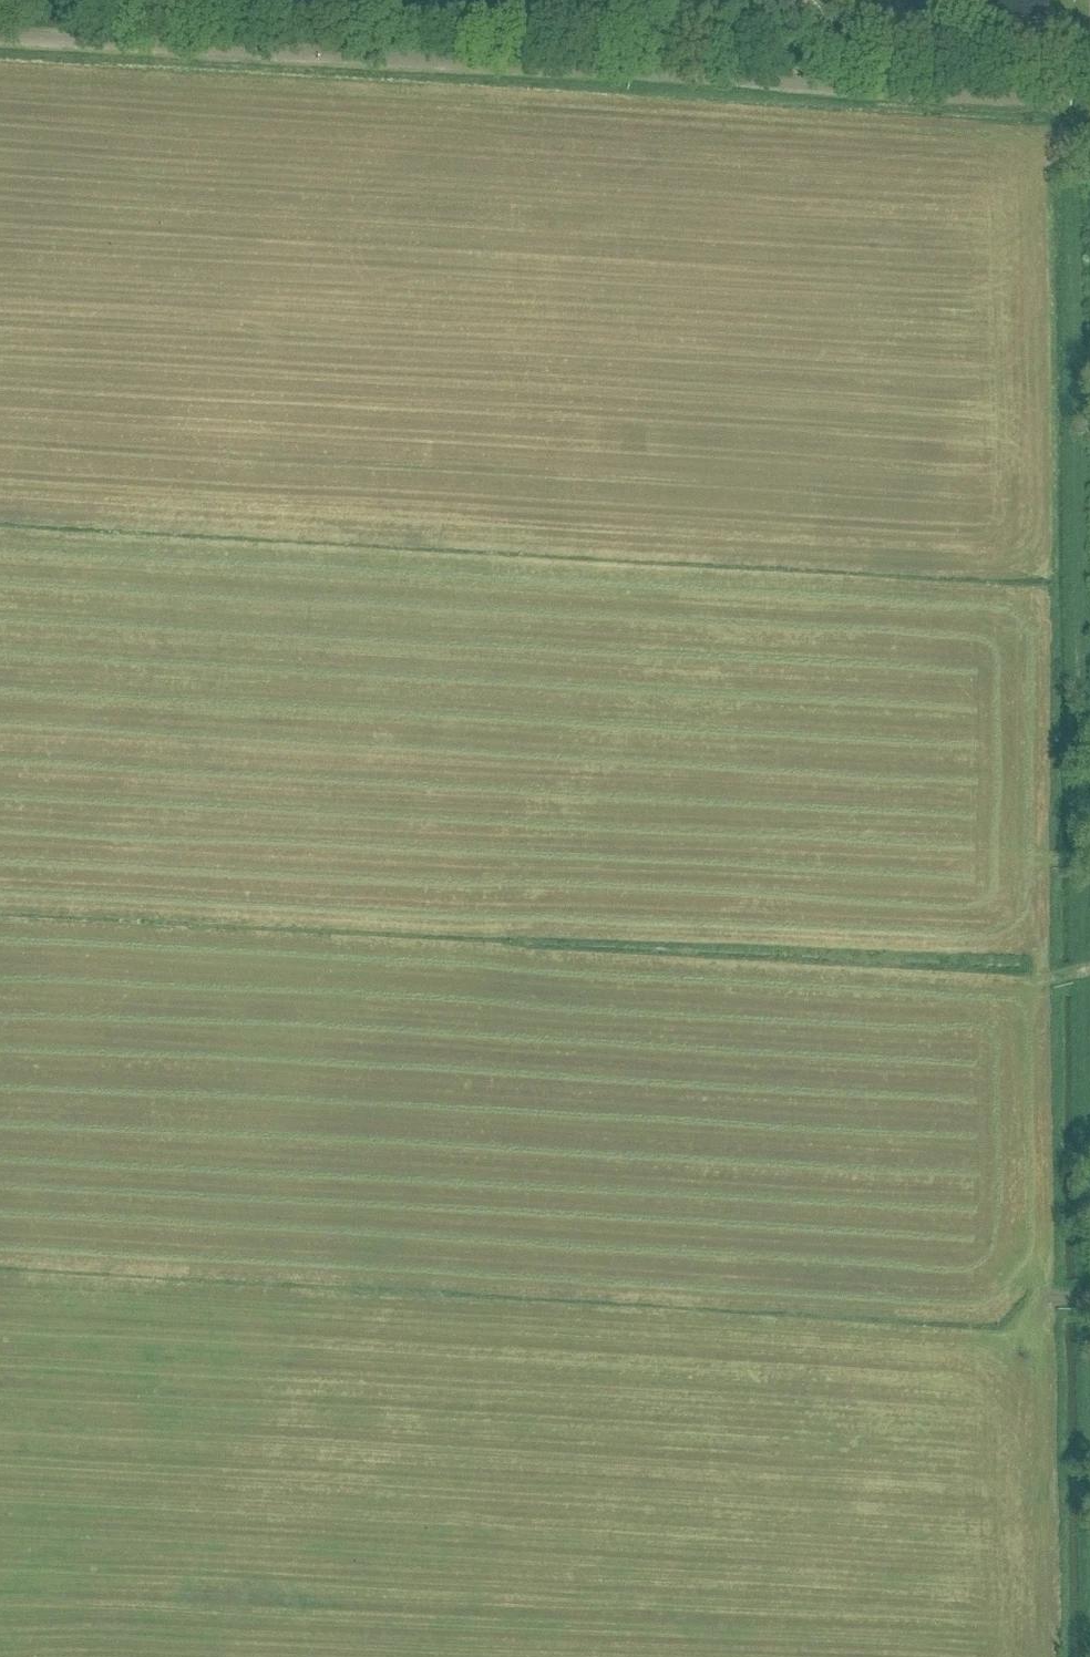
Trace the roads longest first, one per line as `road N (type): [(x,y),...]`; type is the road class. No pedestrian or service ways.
road 1 (unclassified): [(1089,97),(0,38)]

